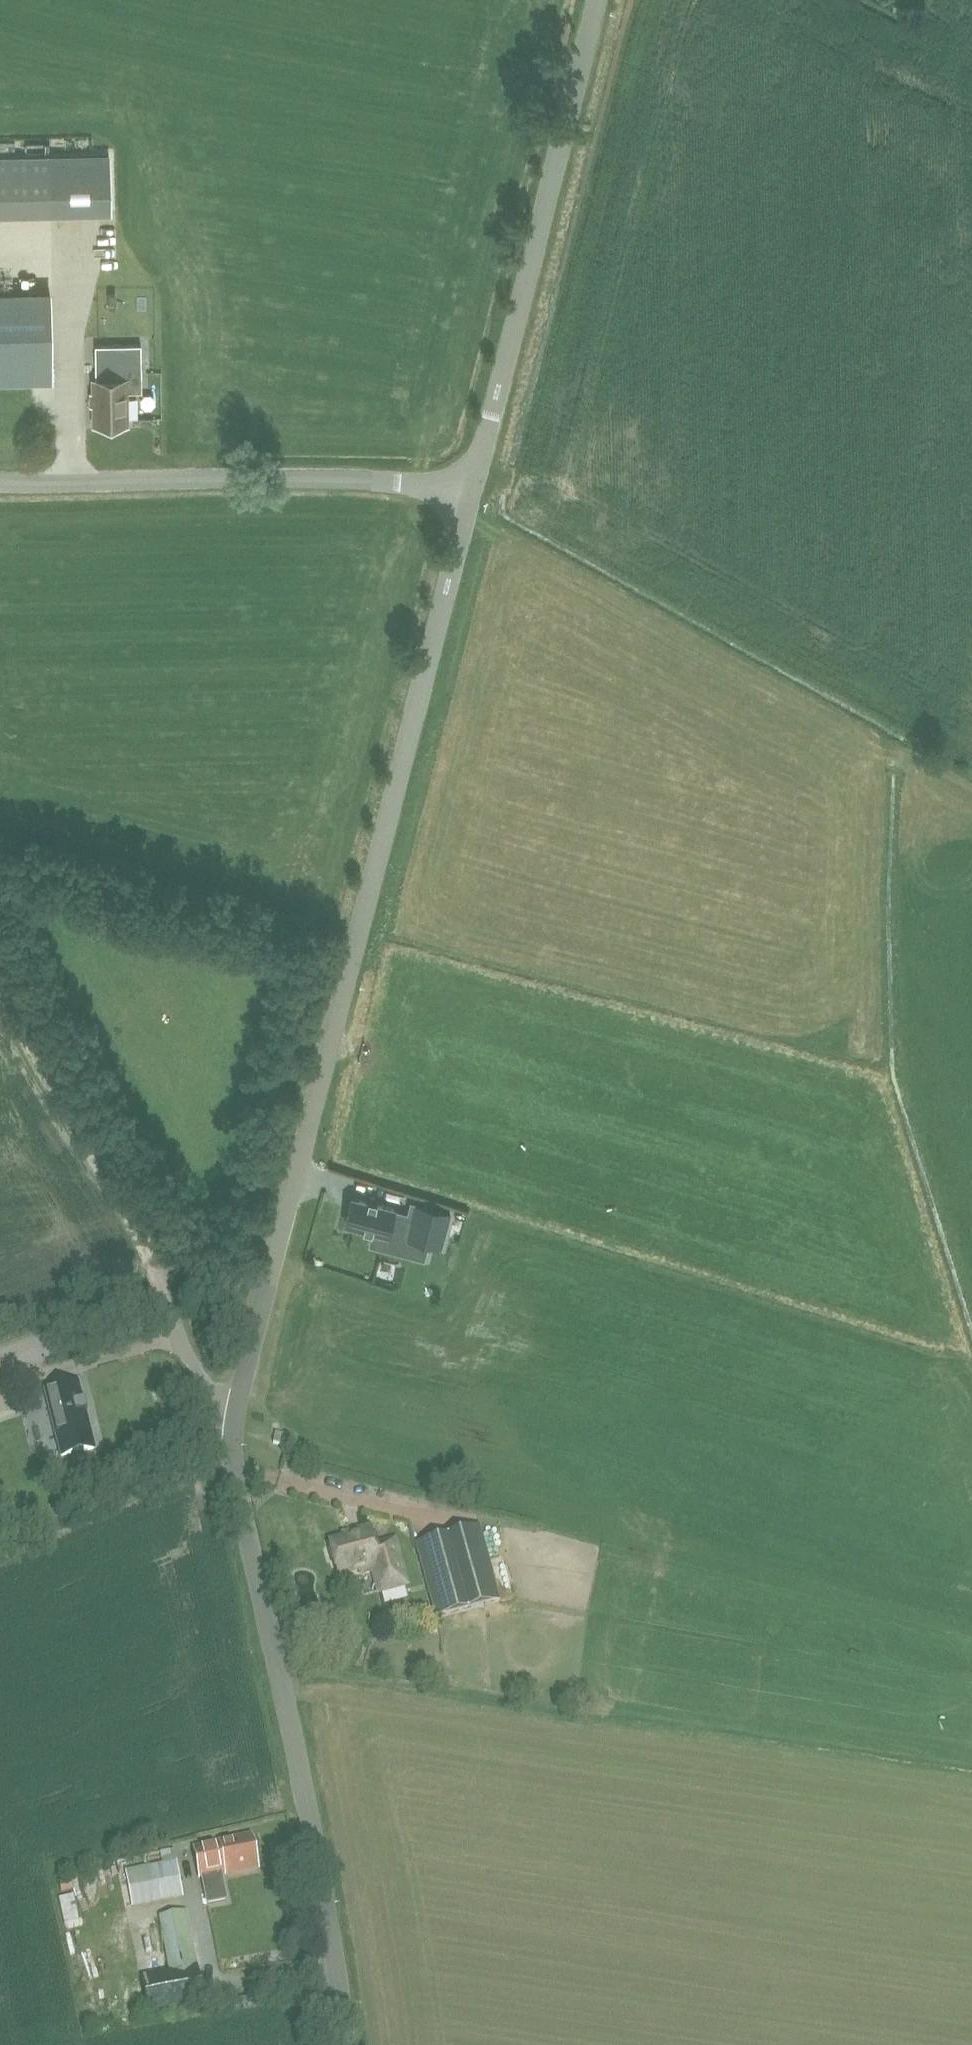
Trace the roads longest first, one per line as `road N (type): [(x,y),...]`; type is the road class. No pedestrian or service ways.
road 1 (unclassified): [(350,2044),(335,1912),(235,1434),(474,500)]
road 2 (unclassified): [(474,500),(606,0)]
road 3 (unclassified): [(474,500),(380,482),(0,484)]

